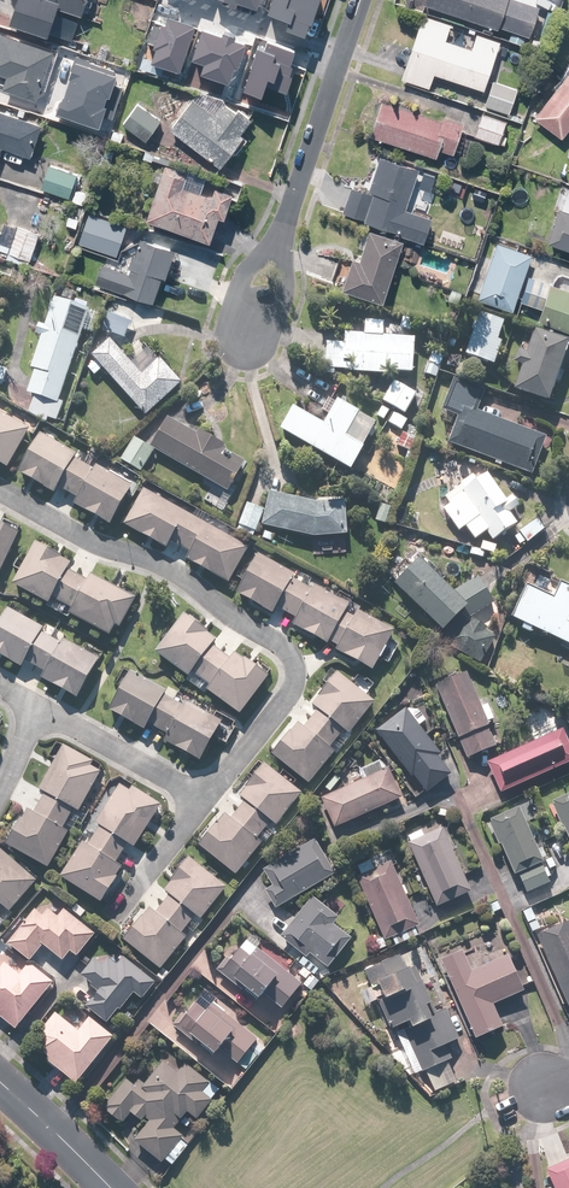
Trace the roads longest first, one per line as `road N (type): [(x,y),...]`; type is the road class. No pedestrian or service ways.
road 1 (residential): [(0,488),(183,582),(290,648),(299,669),(200,809)]
road 2 (residential): [(286,223),(287,288),(271,345),(267,355),(239,357),(226,323),(241,276),(260,249)]
road 3 (residential): [(362,0),(286,223)]
road 4 (residential): [(200,809),(36,713)]
road 5 (residential): [(0,1084),(111,1187)]
road 6 (residential): [(200,809),(120,923)]

